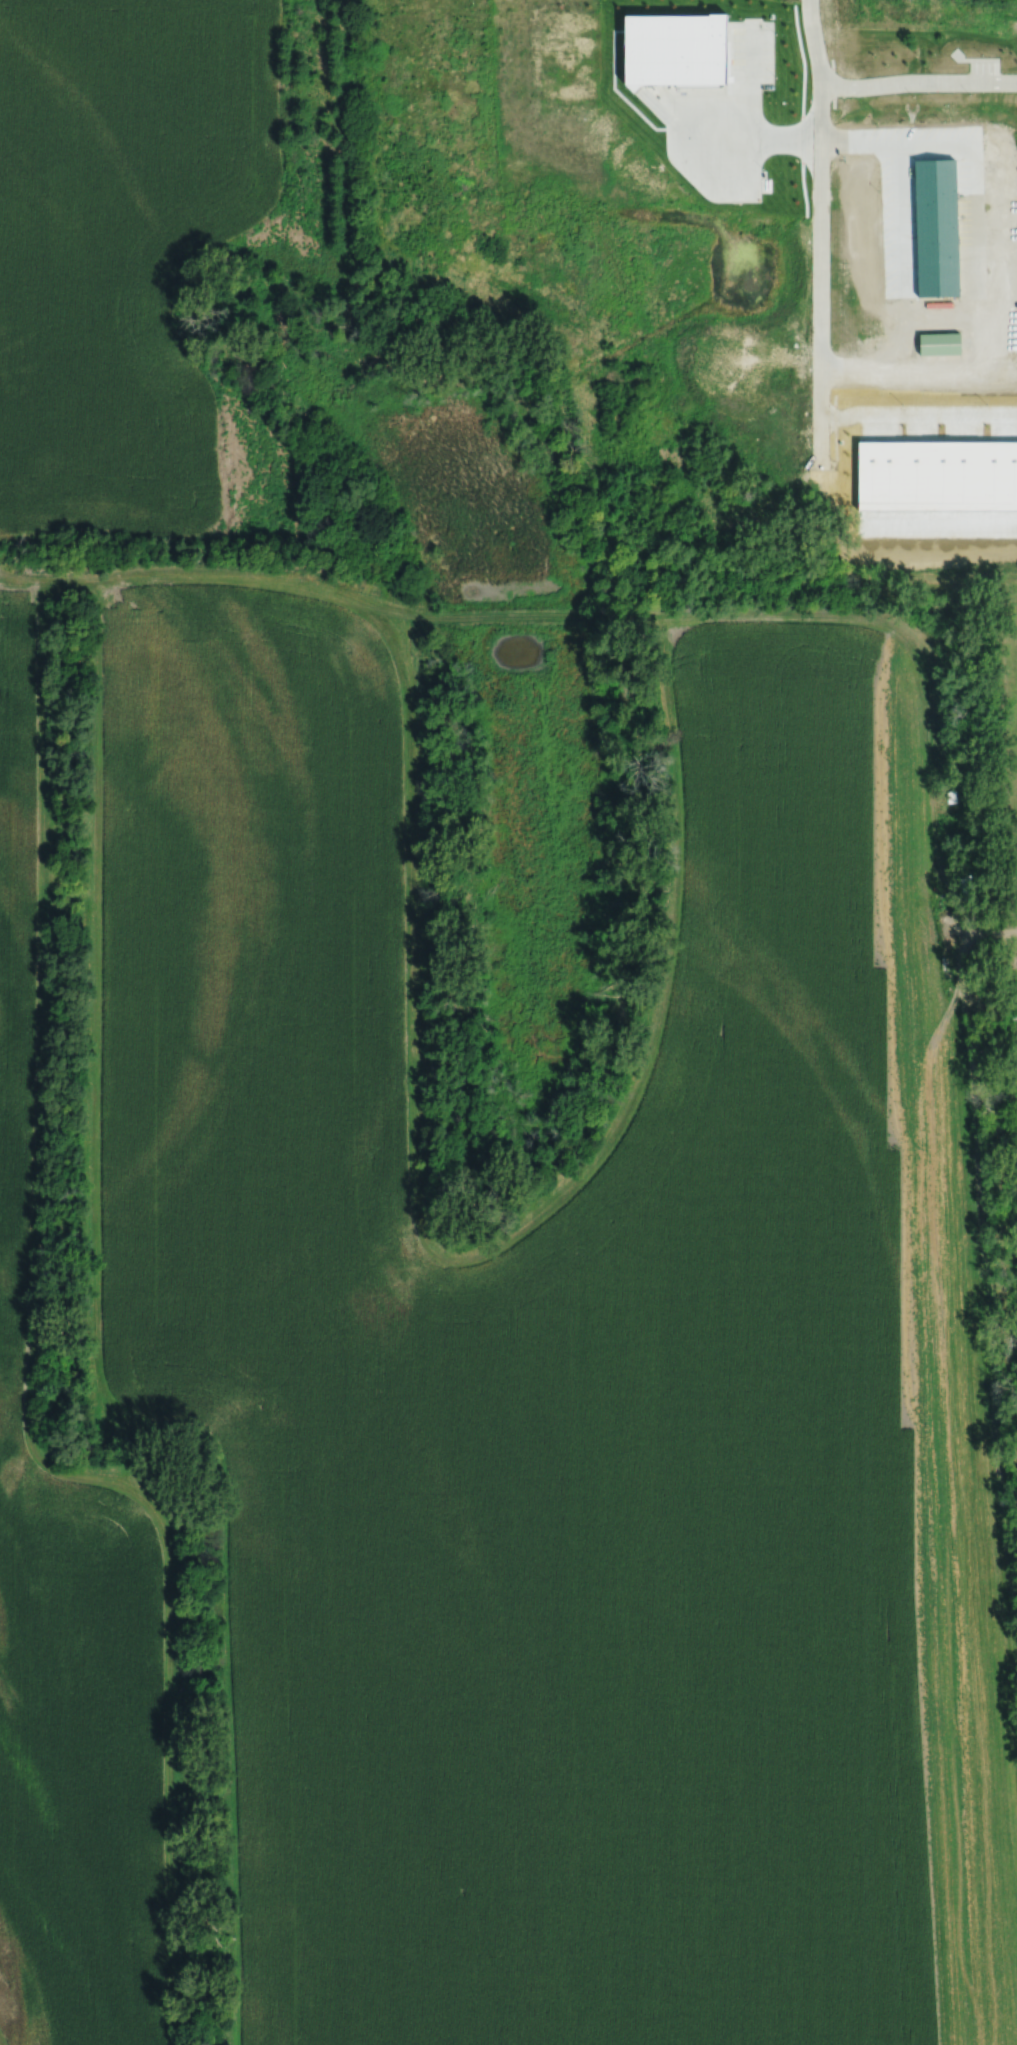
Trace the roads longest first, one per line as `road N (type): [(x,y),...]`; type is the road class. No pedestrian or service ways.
road 1 (residential): [(820,454),(820,111),(809,0)]

